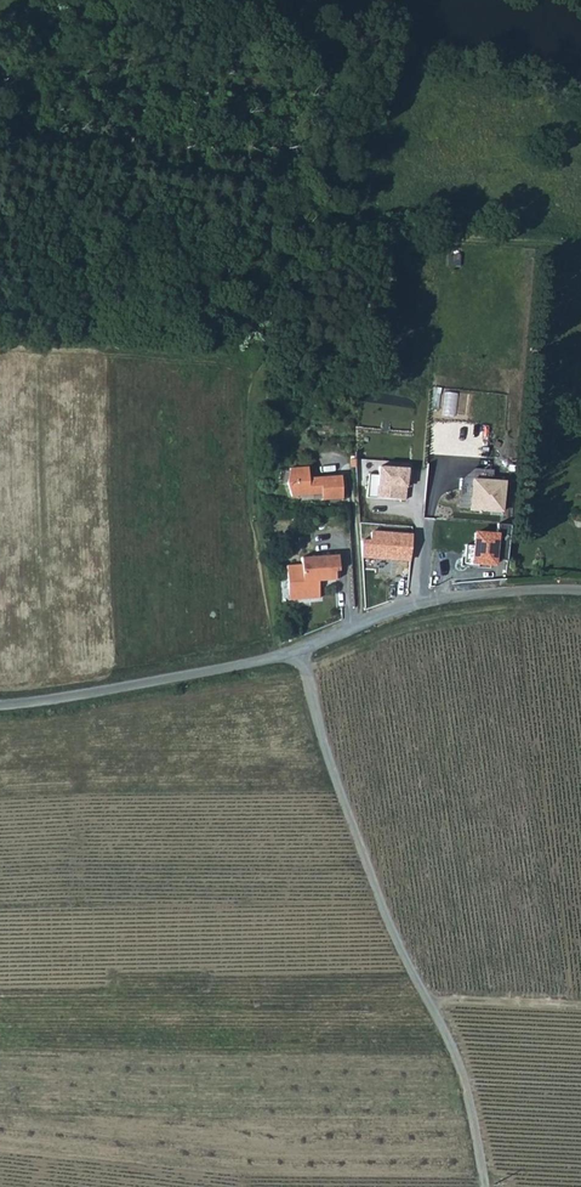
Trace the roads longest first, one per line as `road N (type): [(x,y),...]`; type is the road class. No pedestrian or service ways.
road 1 (unclassified): [(0,705),(277,659),(427,601),(580,591)]
road 2 (track): [(484,1186),(462,1075),(381,906),(299,651)]

